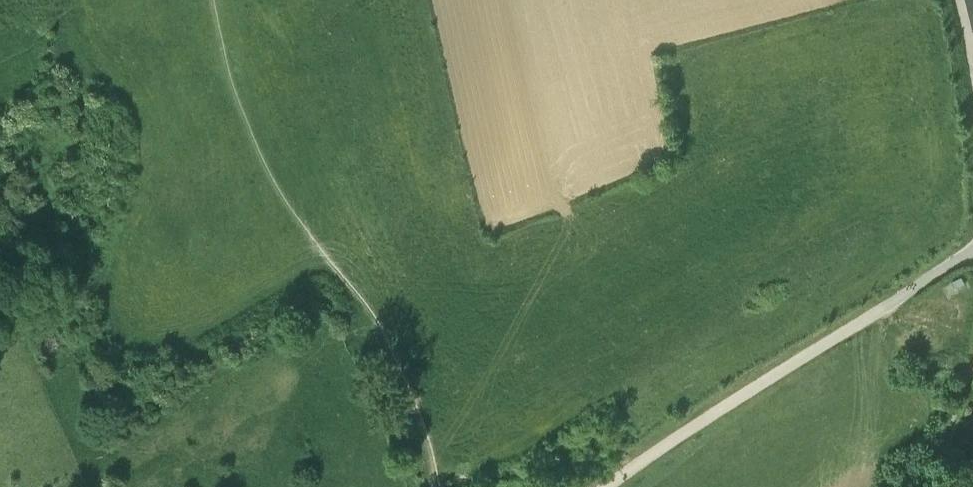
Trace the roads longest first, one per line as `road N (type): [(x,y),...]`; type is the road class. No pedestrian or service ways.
road 1 (unclassified): [(972,251),(611,486)]

